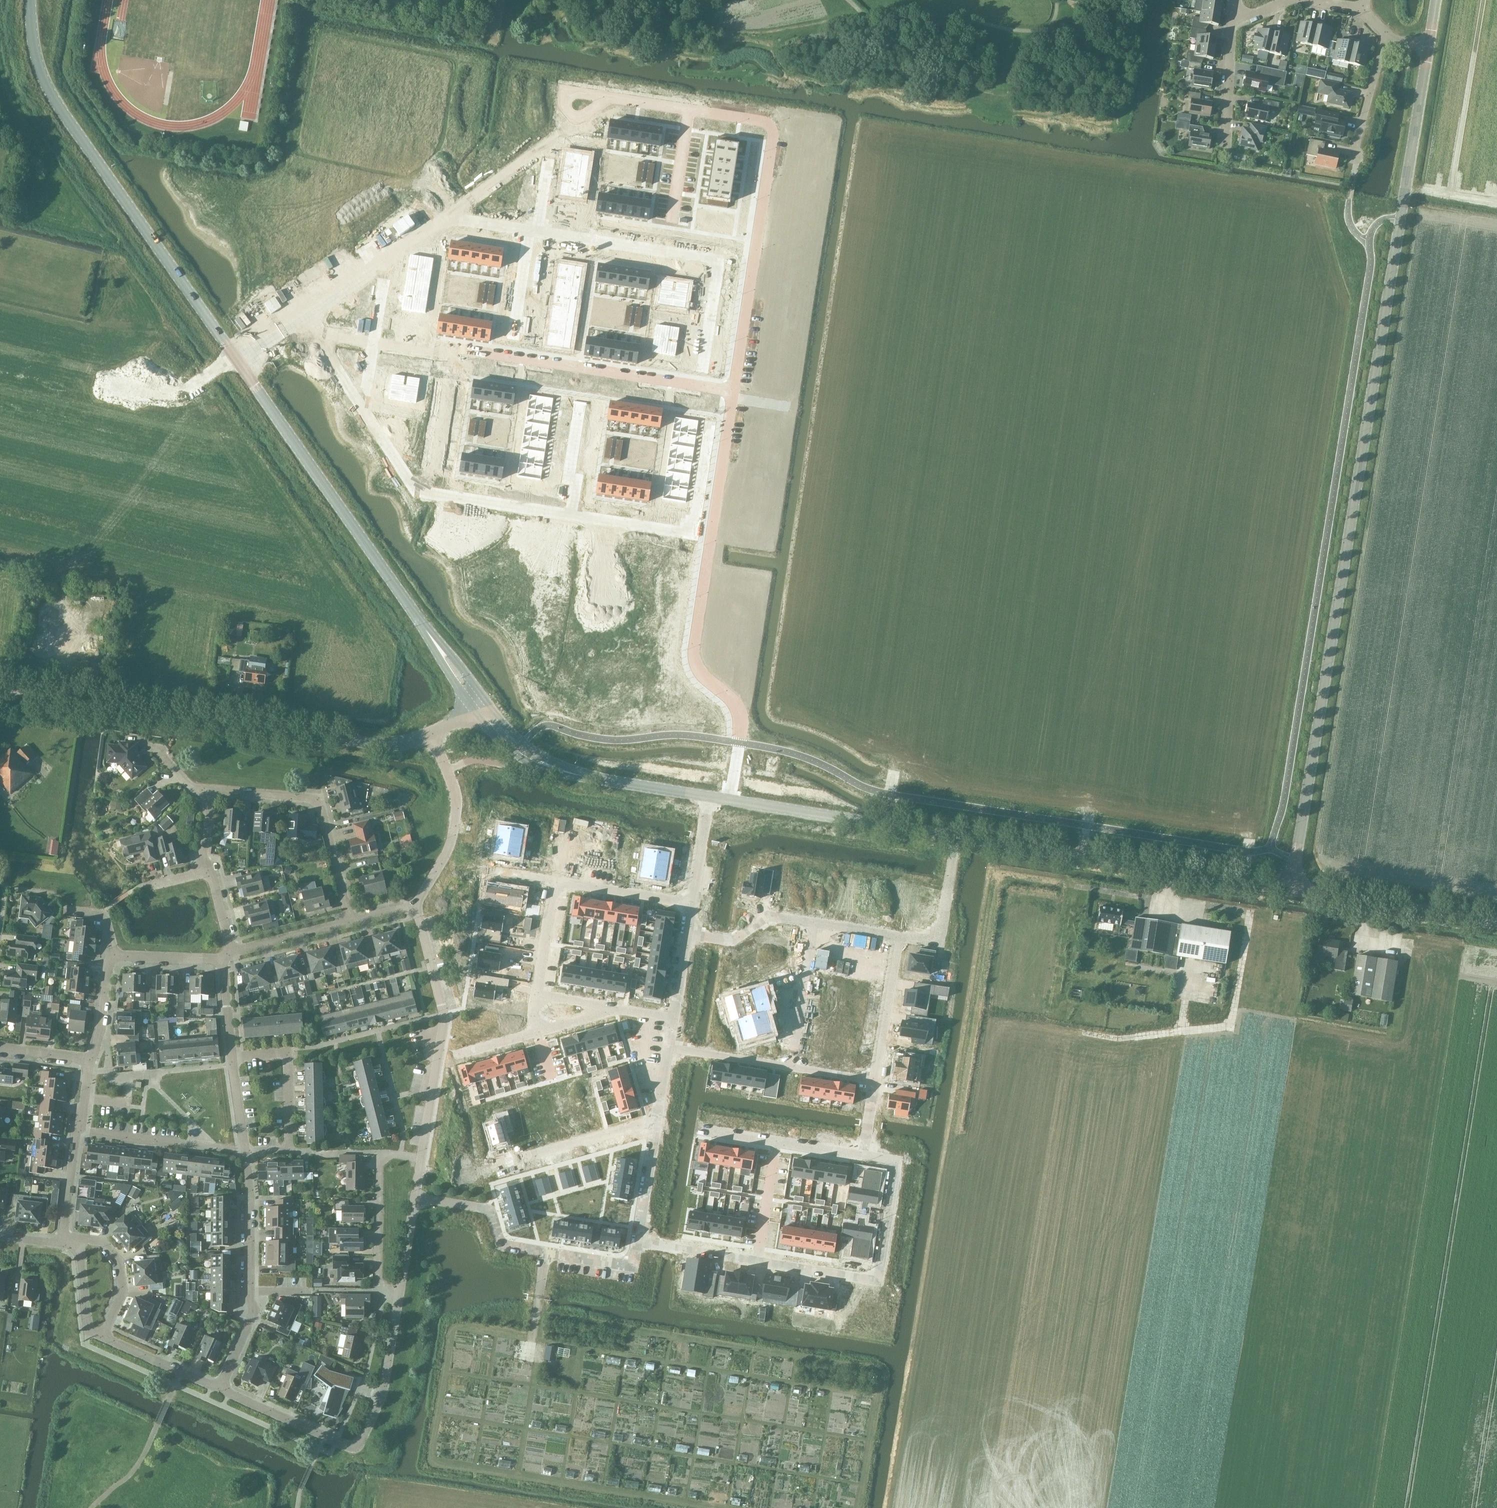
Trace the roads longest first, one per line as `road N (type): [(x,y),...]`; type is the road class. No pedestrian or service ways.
road 1 (tertiary): [(1291,889),(1428,47)]
road 2 (tertiary): [(30,0),(35,57),(57,106),(431,637)]
road 3 (residential): [(433,735),(378,745),(0,697)]
road 4 (residential): [(611,98),(759,120),(773,132),(731,393)]
road 5 (residential): [(691,902),(555,880),(533,1012),(538,1030),(611,1008),(673,1020)]
road 6 (residential): [(862,1156),(895,1162),(876,1278),(636,1239)]
road 7 (residential): [(731,393),(695,645),(699,671),(739,711),(738,743)]
road 8 (residential): [(731,393),(389,339)]
road 9 (tertiary): [(1291,889),(956,835)]
road 10 (residential): [(398,1295),(384,1381),(357,1446),(219,1389)]
road 11 (residential): [(636,1239),(631,1266),(501,1245),(490,1208),(415,1198)]
road 12 (residential): [(421,1158),(444,1015),(415,906)]
road 13 (residential): [(219,1389),(253,1314),(242,1149)]
road 14 (tertiary): [(707,769),(563,763),(522,742),(485,699)]
road 15 (tertiary): [(473,710),(538,767),(693,805)]
road 16 (residential): [(348,921),(318,801),(206,793)]
road 17 (tertiary): [(1496,924),(1291,889)]
road 18 (residential): [(242,1149),(288,1152),(287,1053),(230,1057)]
road 19 (residential): [(398,1295),(379,1291),(379,1153),(421,1158)]
road 20 (residential): [(668,1048),(636,1239)]
road 21 (residential): [(415,906),(449,848),(455,818),(454,787),(433,735)]
road 22 (residential): [(655,1122),(493,1165)]
road 23 (residential): [(706,1130),(862,1156)]
road 24 (residential): [(77,1129),(229,1148)]
road 25 (residential): [(956,835),(939,941),(897,936)]
road 26 (residential): [(814,922),(790,1069)]
road 27 (residential): [(897,936),(874,1080)]
road 28 (residential): [(687,931),(737,940),(768,915),(814,922)]
road 29 (residential): [(219,1389),(101,1337)]
road 30 (residential): [(101,1337),(120,1290),(118,1262),(108,1248),(76,1244)]
road 31 (residential): [(1356,157),(1384,35)]
road 32 (residential): [(1230,22),(1224,146)]
road 33 (residential): [(668,1048),(790,1069)]
road 34 (residential): [(231,950),(348,921)]

